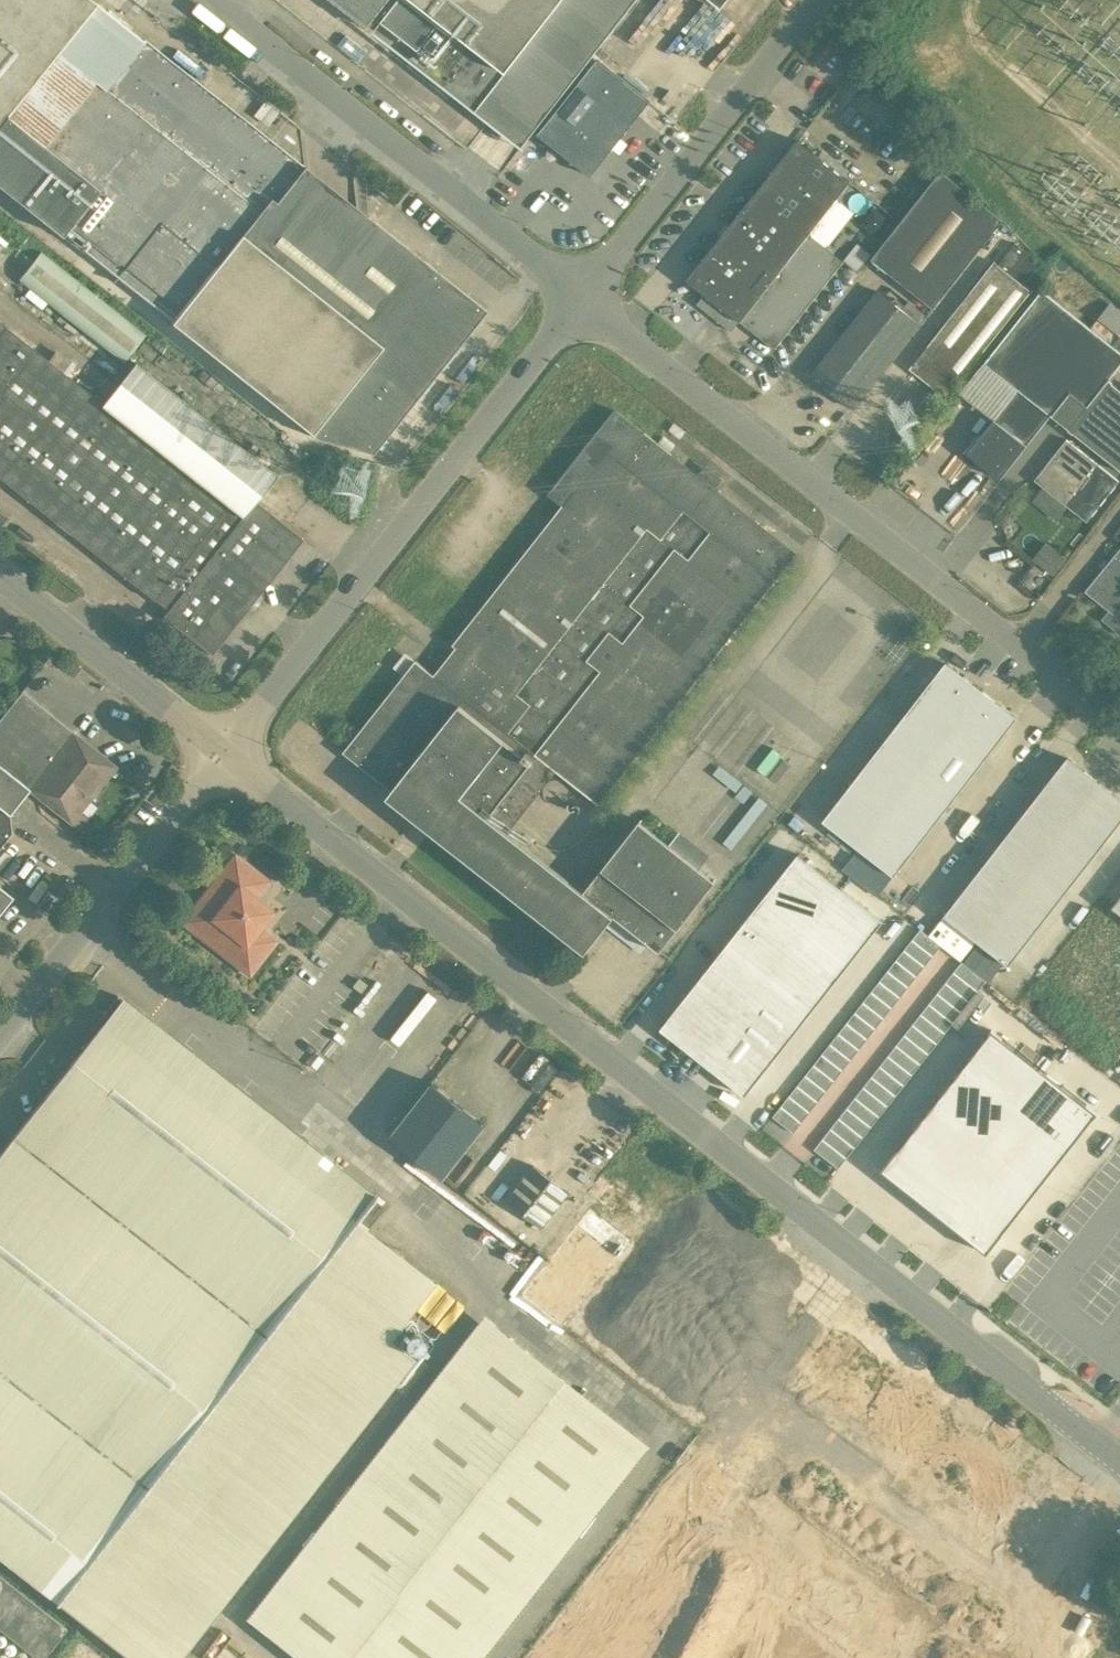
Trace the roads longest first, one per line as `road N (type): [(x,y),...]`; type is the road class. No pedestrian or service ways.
road 1 (tertiary): [(1119,1461),(228,755)]
road 2 (unclassified): [(1119,725),(584,298)]
road 3 (unclassified): [(228,755),(584,298)]
road 4 (unclassified): [(584,298),(211,0)]
road 5 (unclassified): [(584,298),(824,0)]
road 6 (unclassified): [(0,1039),(228,755)]
road 7 (tertiary): [(228,755),(0,575)]

